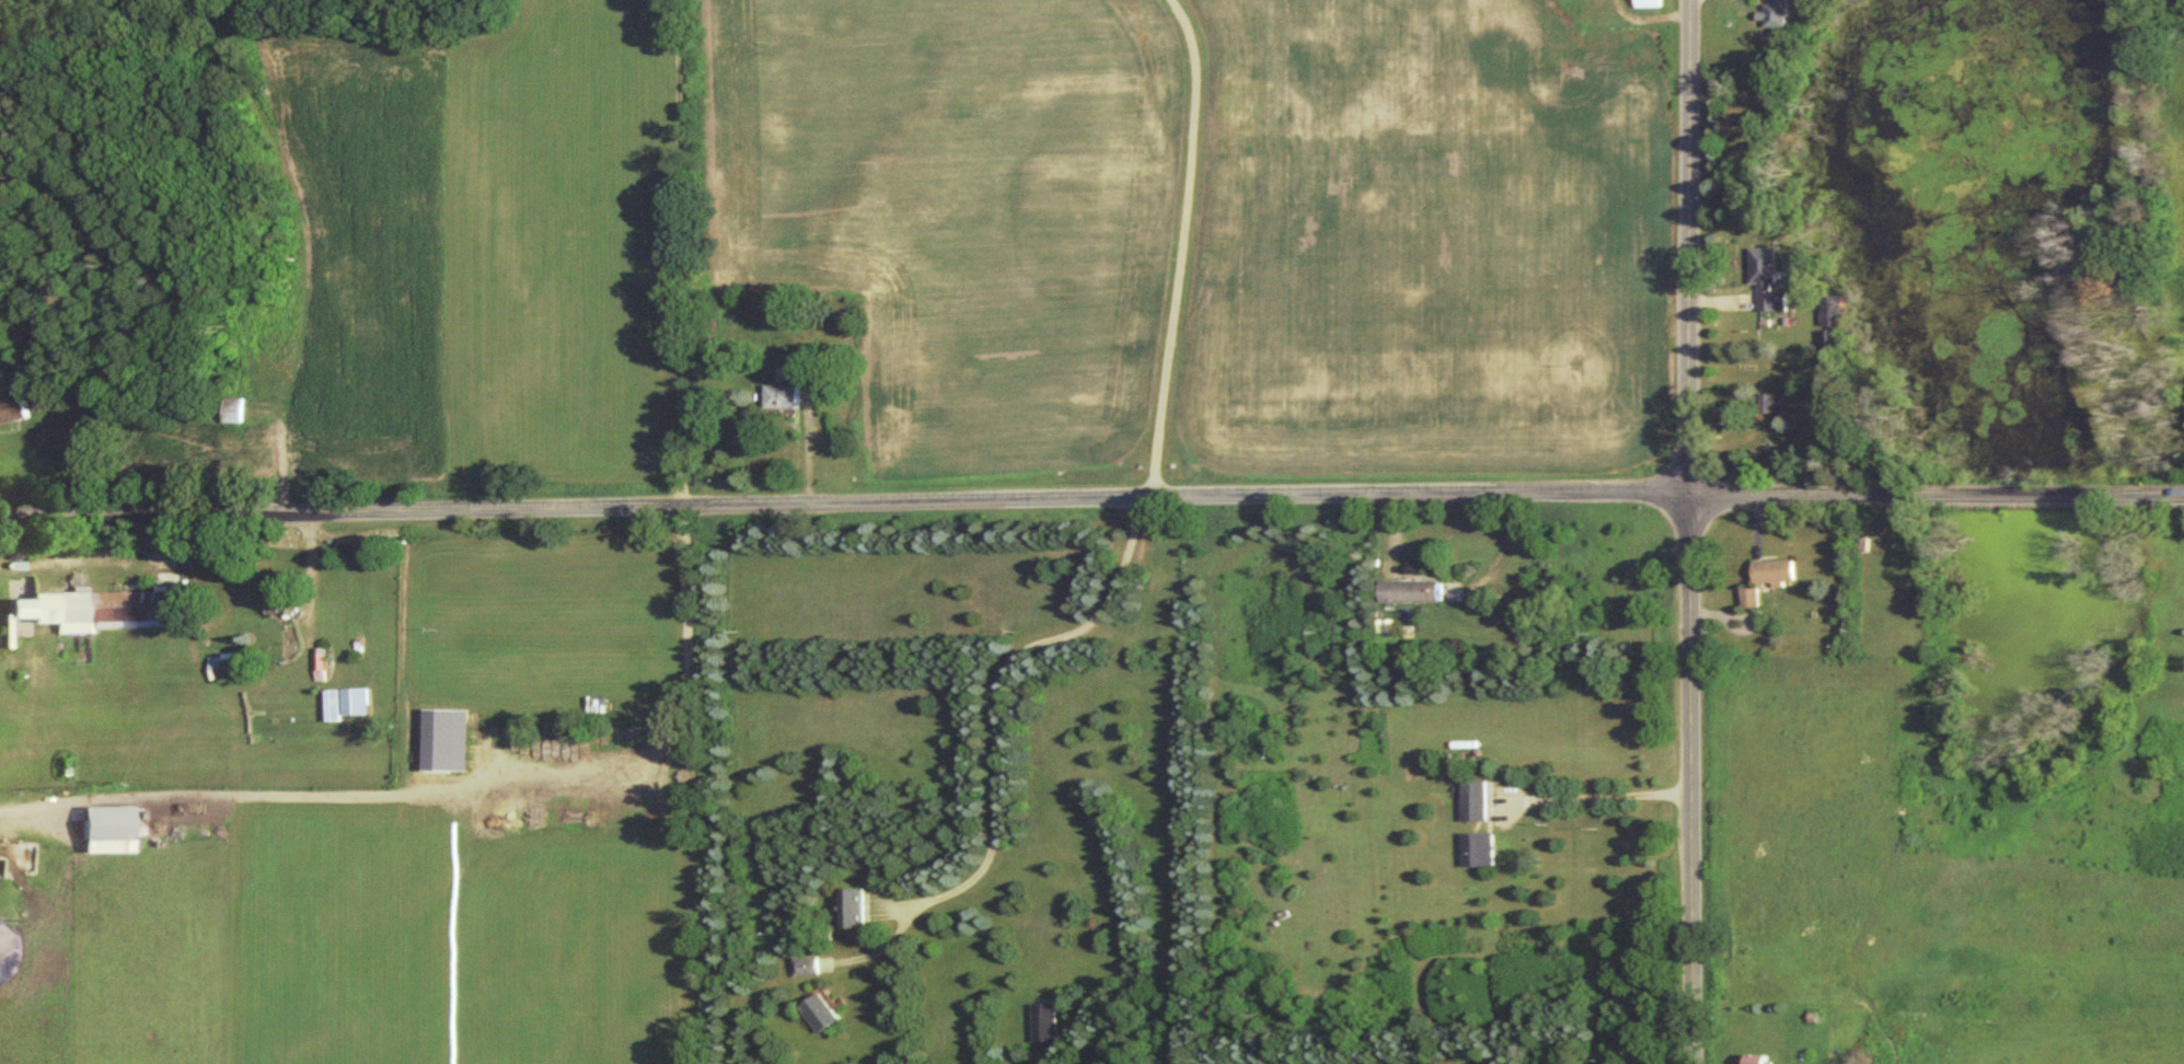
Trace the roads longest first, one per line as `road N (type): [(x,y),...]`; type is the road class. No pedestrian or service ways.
road 1 (residential): [(2183,494),(0,512)]
road 2 (tertiary): [(1686,0),(1697,1063)]

